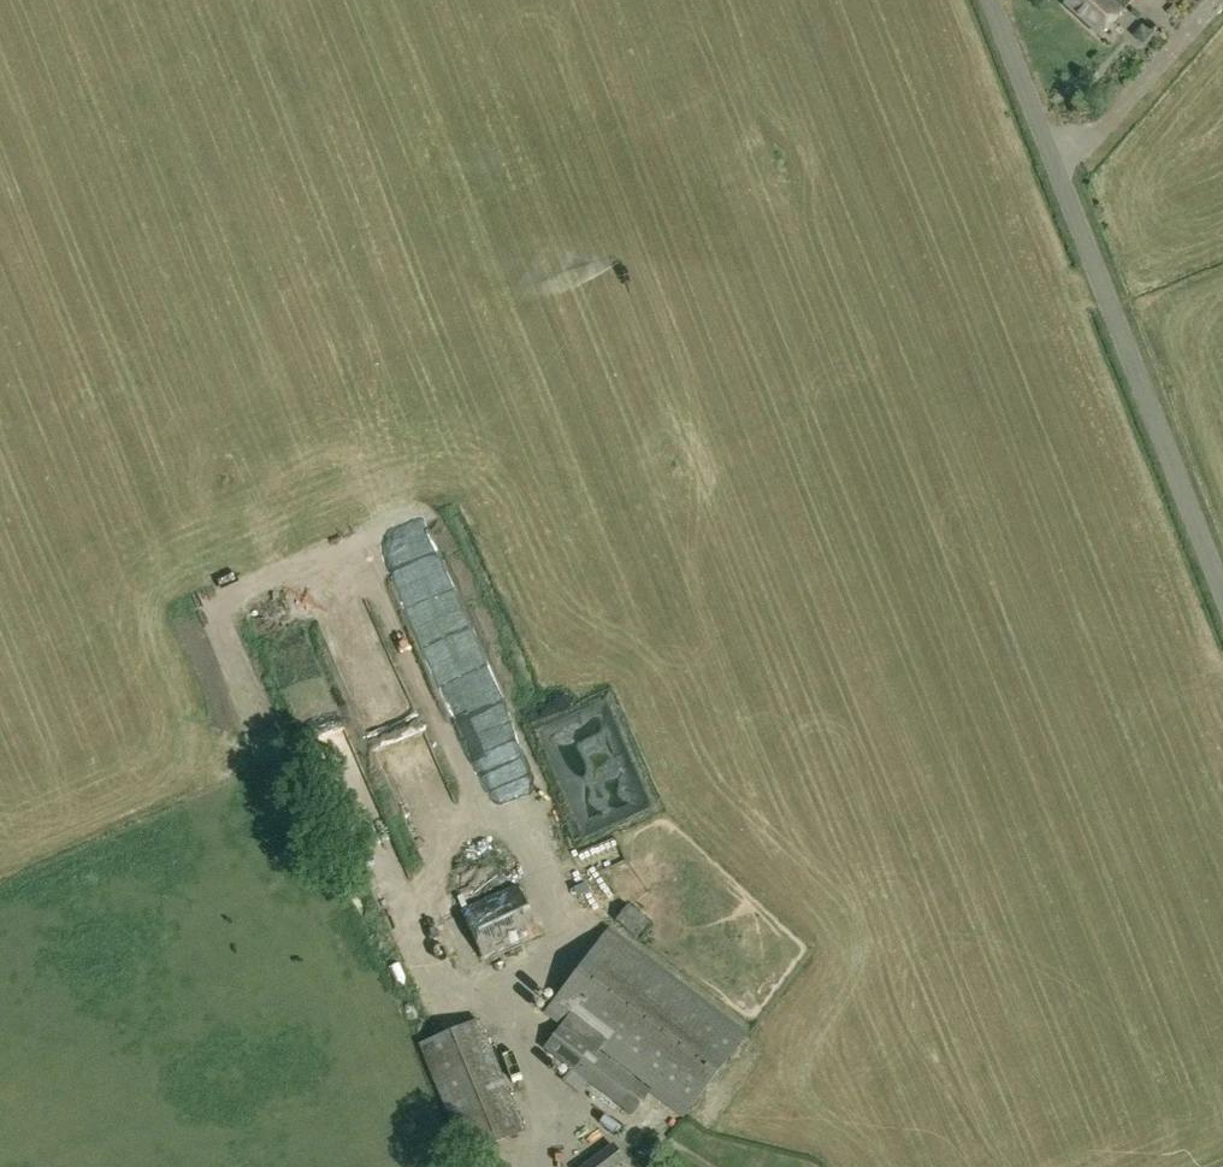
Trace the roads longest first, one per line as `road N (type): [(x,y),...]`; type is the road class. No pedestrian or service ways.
road 1 (unclassified): [(1222,596),(989,0)]

